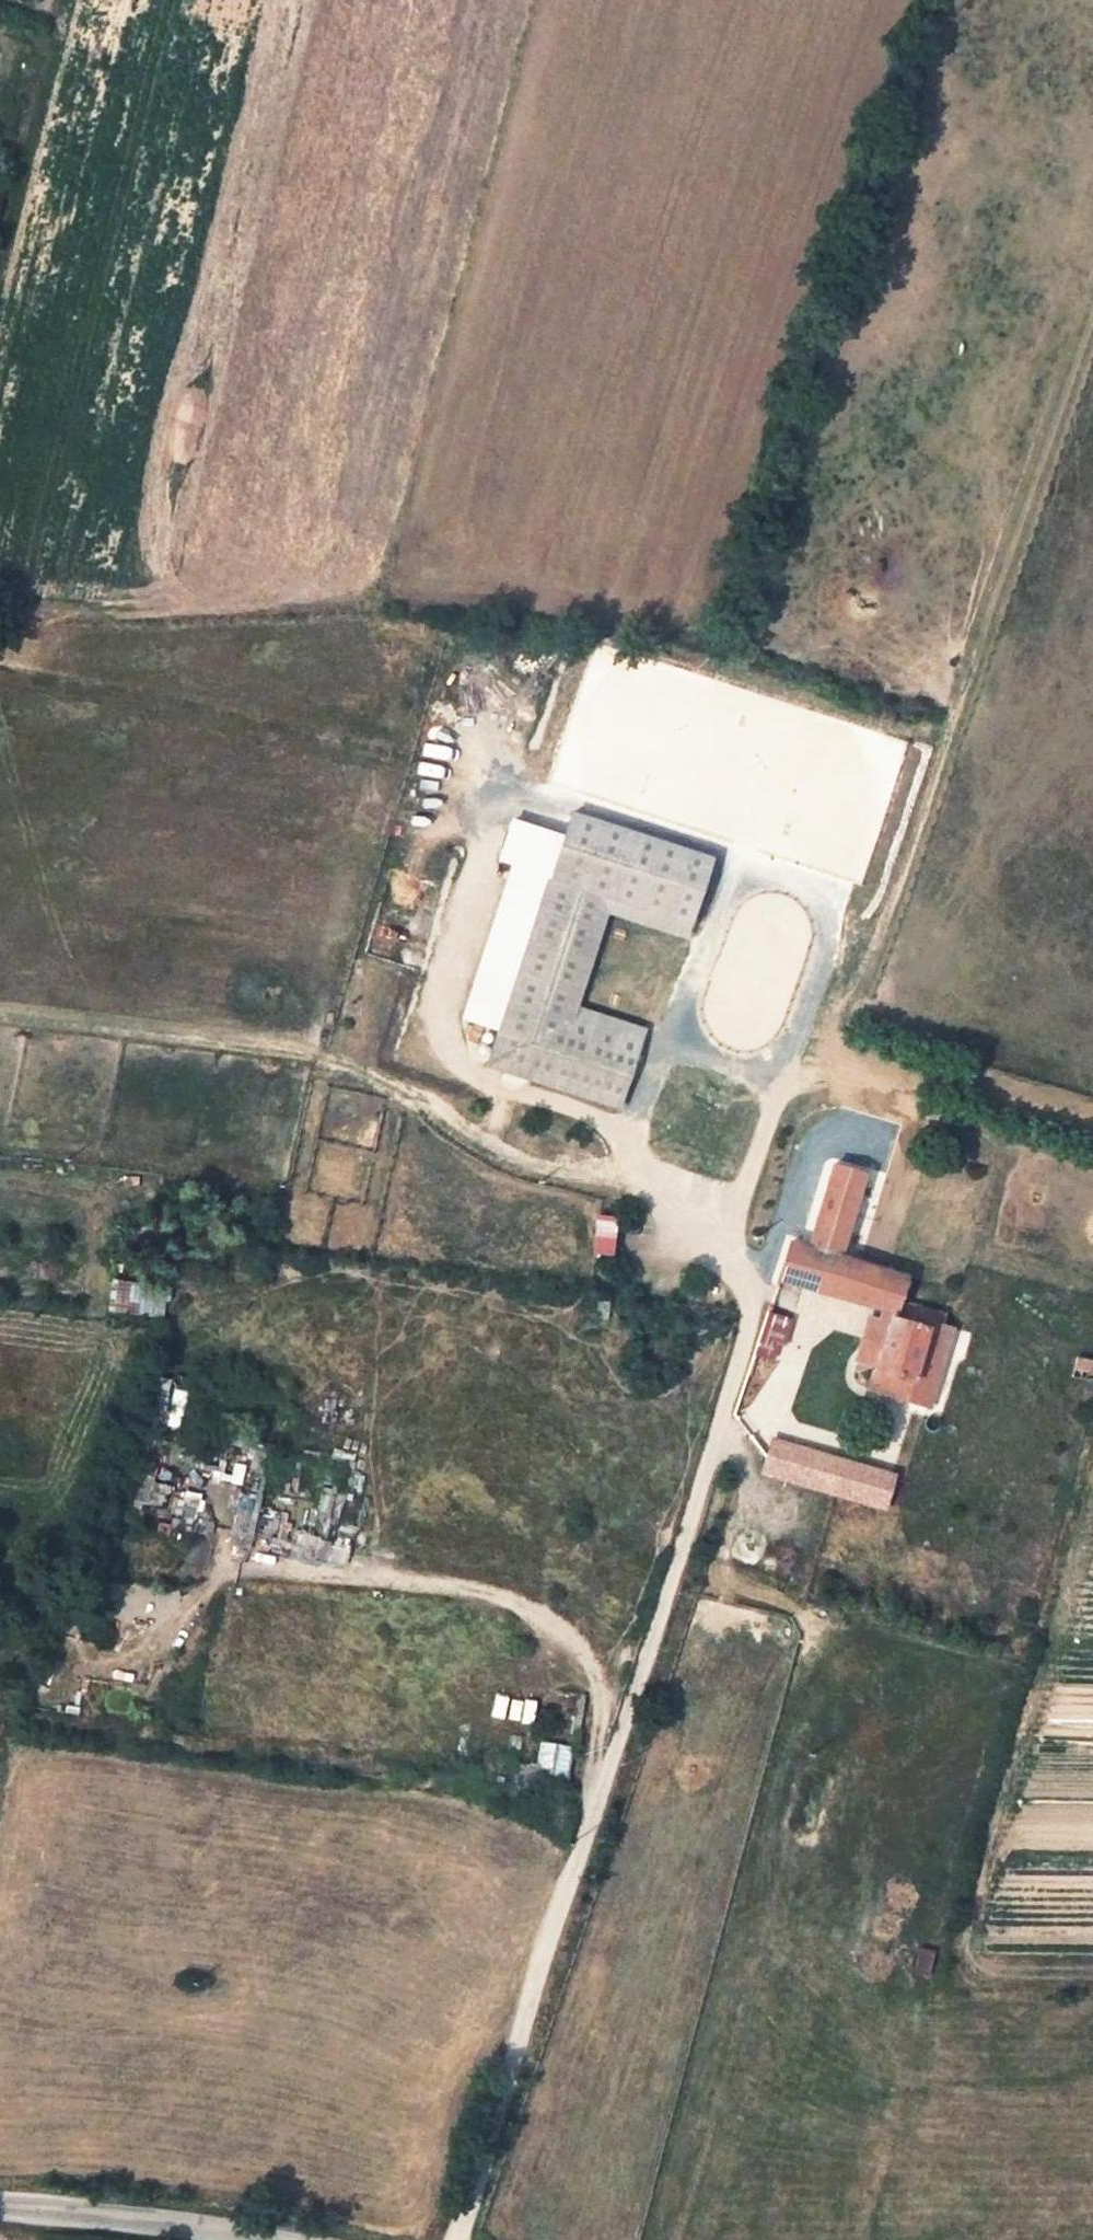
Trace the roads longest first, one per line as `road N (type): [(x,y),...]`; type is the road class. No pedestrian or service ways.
road 1 (unclassified): [(283,2239),(228,2226),(0,2210)]

